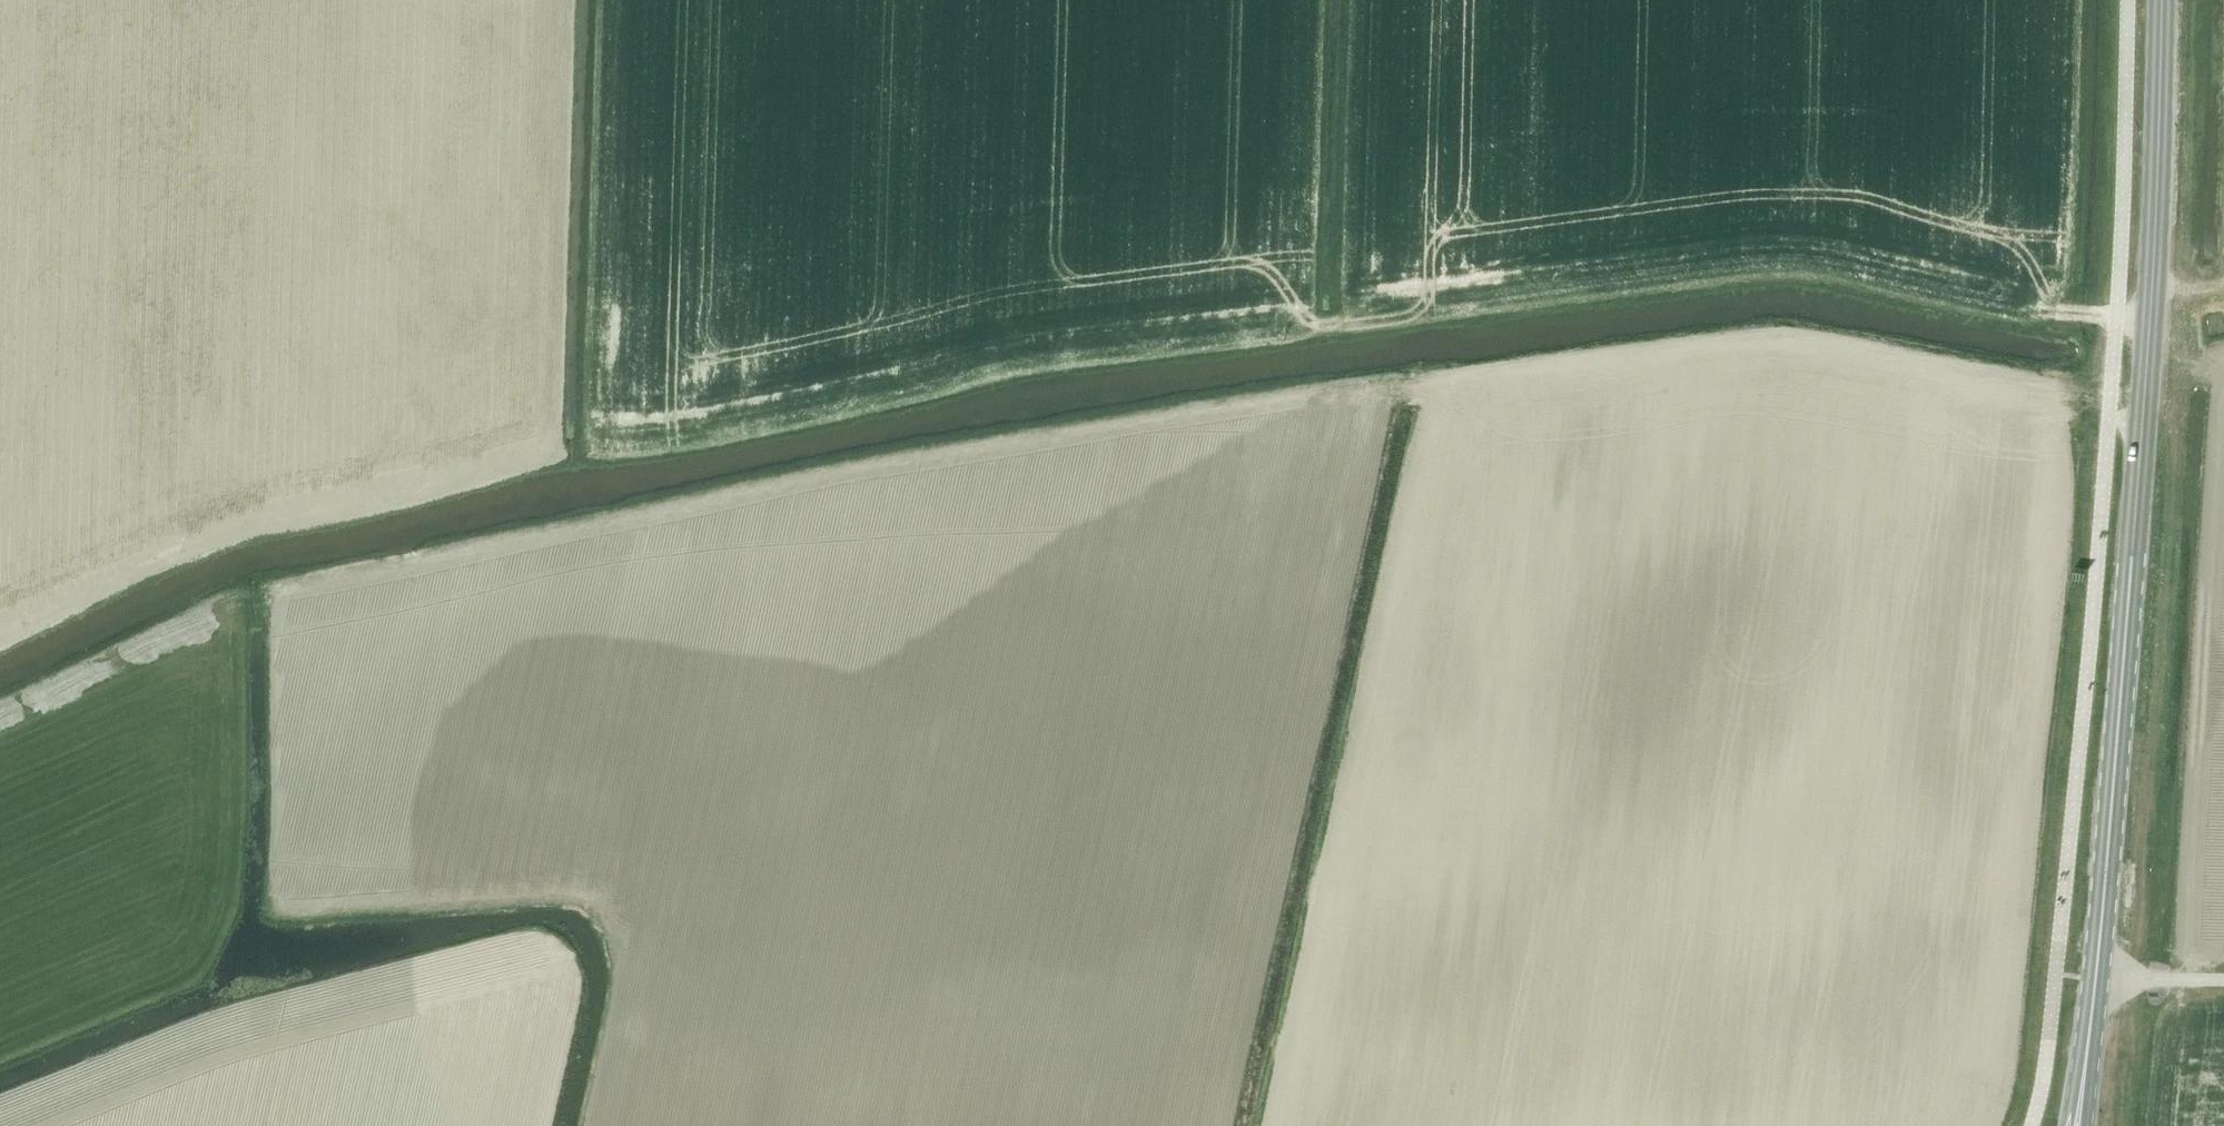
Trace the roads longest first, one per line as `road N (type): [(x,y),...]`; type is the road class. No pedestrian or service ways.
road 1 (primary): [(2084,1077),(2159,235),(2164,0)]

